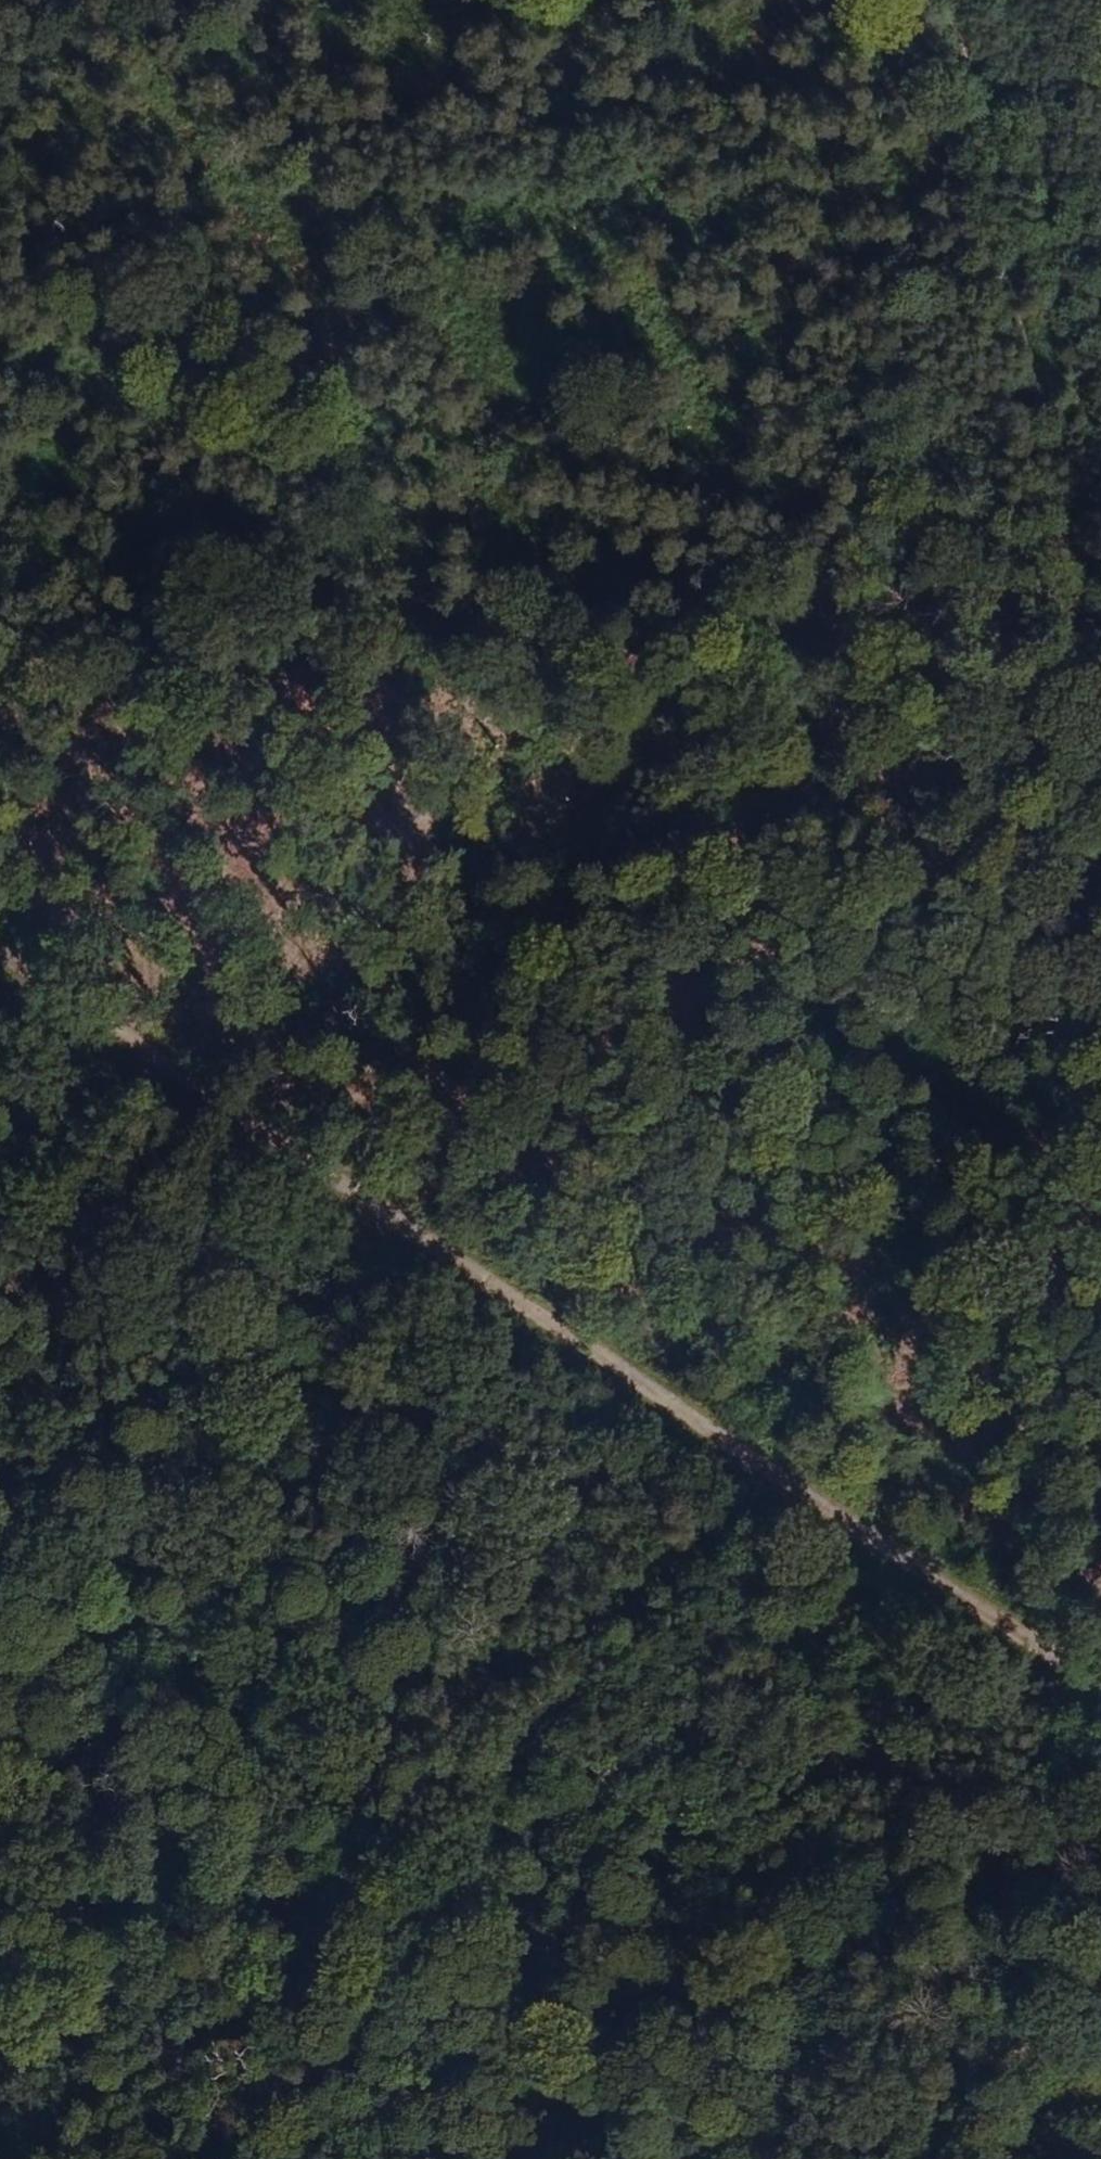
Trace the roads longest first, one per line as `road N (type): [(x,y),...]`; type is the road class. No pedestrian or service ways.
road 1 (track): [(0,963),(1100,1685)]
road 2 (track): [(92,0),(0,91)]

